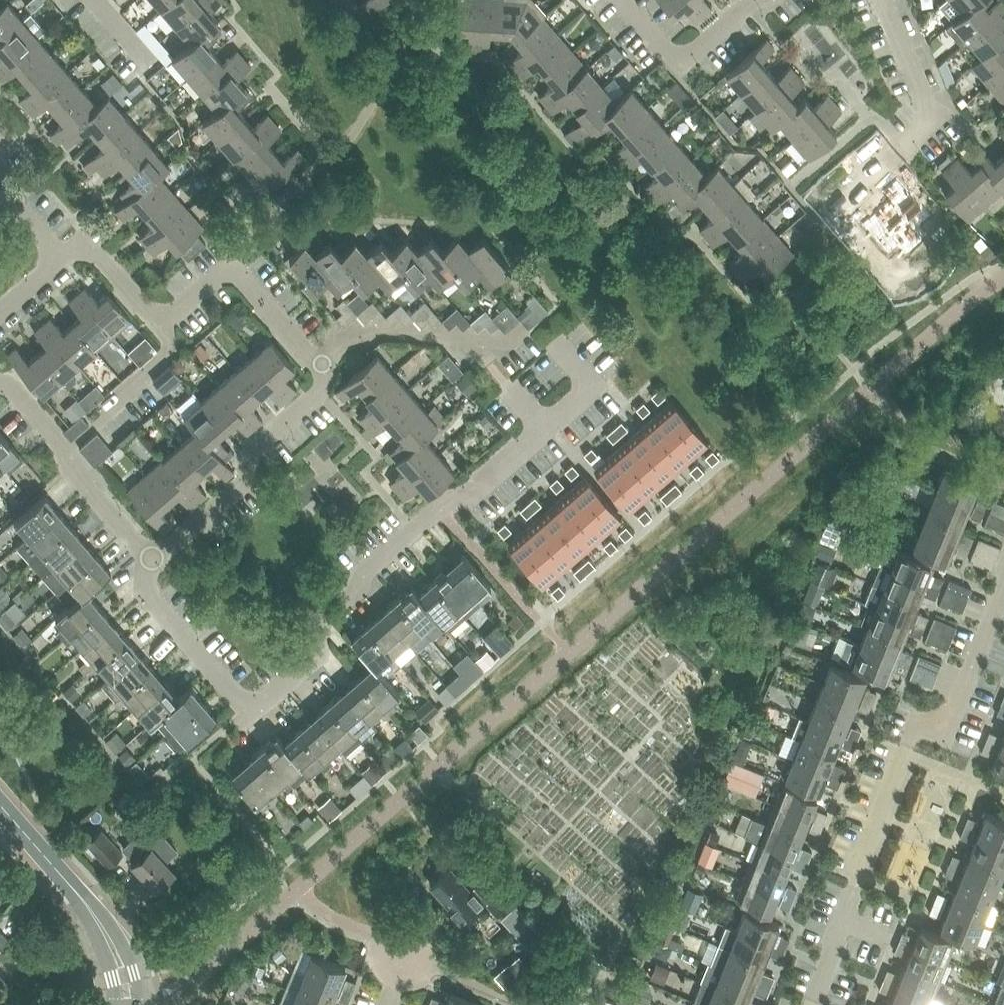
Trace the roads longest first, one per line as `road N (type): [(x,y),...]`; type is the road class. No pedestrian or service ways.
road 1 (residential): [(152,561),(149,597),(255,712),(314,661),(327,615),(367,570),(596,387)]
road 2 (residential): [(152,561),(234,493),(251,456),(321,394),(321,367),(232,267),(163,328),(111,266),(91,254),(76,259)]
road 3 (residential): [(815,1004),(914,736),(958,707),(1003,600)]
road 4 (tertiary): [(129,1004),(123,967),(97,921),(0,802)]
road 5 (residential): [(625,0),(680,71),(755,0)]
road 6 (residential): [(902,147),(931,117),(883,0)]
road 7 (residential): [(152,561),(63,454)]

